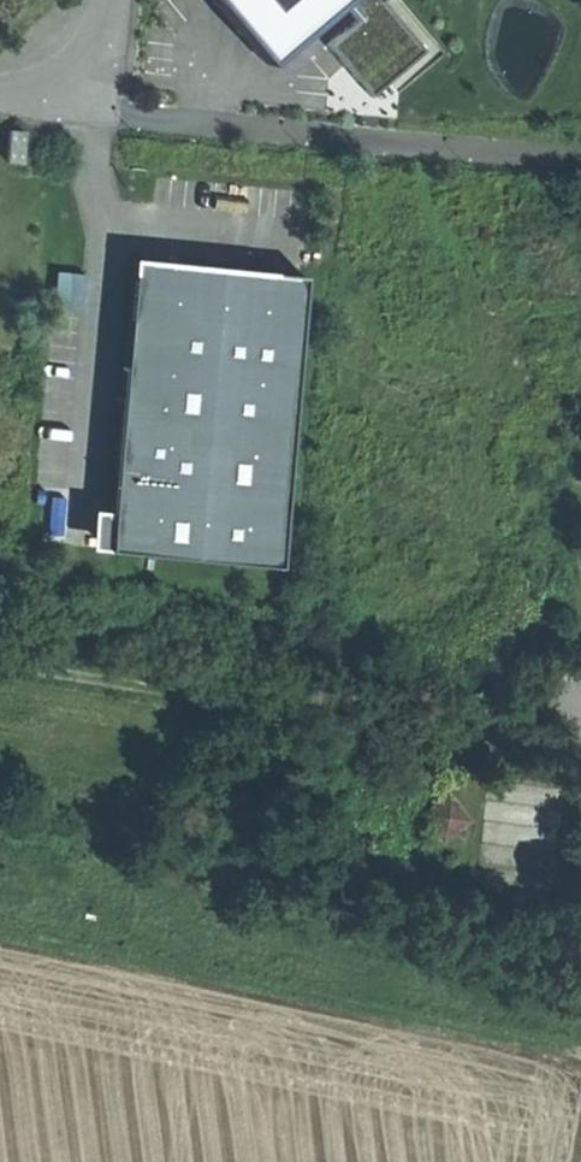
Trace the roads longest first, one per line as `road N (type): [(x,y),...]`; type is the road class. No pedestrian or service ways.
road 1 (track): [(580,1047),(0,934)]
road 2 (track): [(580,749),(156,704),(0,675)]
road 3 (unclassified): [(0,90),(57,103),(110,62),(116,0)]

